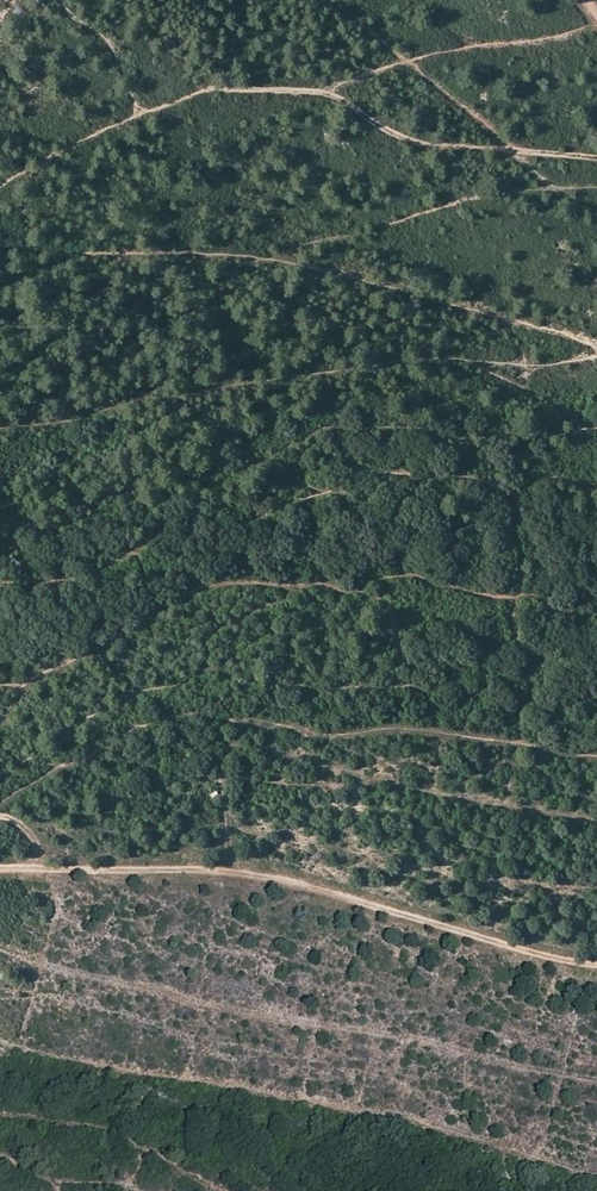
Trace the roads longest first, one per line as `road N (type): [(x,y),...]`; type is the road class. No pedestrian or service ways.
road 1 (track): [(0,868),(213,871),(596,967)]

